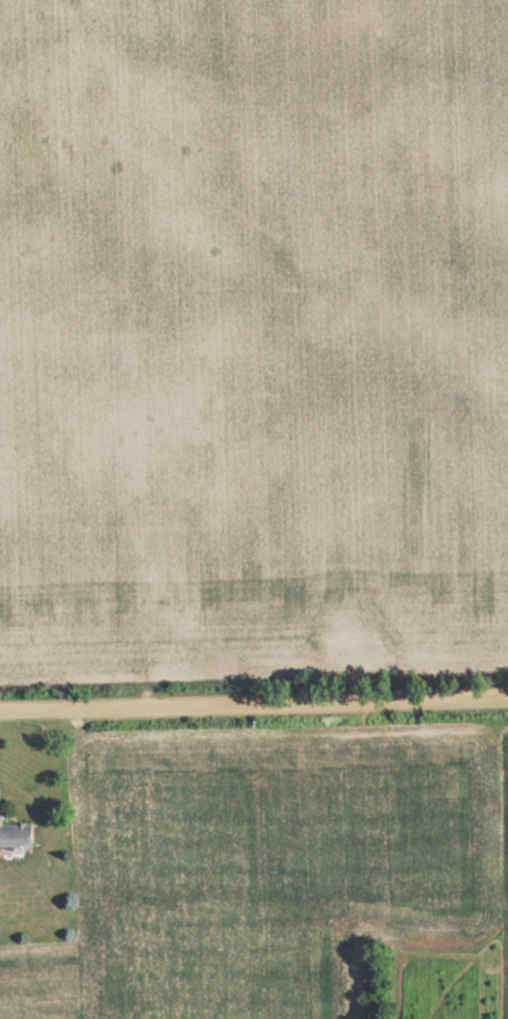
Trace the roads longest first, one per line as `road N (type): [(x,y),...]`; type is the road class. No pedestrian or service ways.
road 1 (residential): [(0,707),(507,690)]

